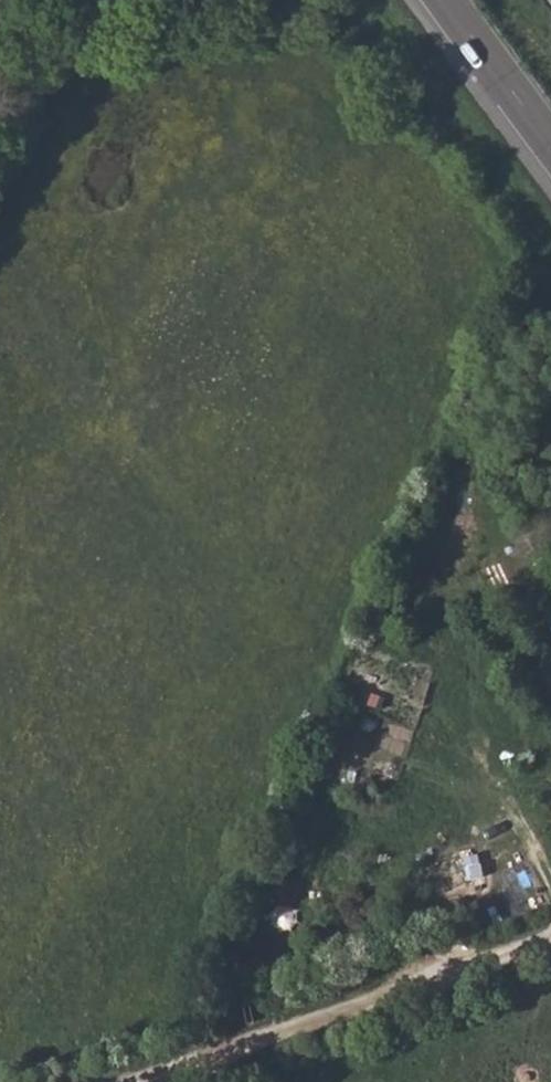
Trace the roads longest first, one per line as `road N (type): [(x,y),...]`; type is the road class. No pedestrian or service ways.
road 1 (track): [(121,1081),(550,935)]
road 2 (trunk): [(448,0),(550,142)]

